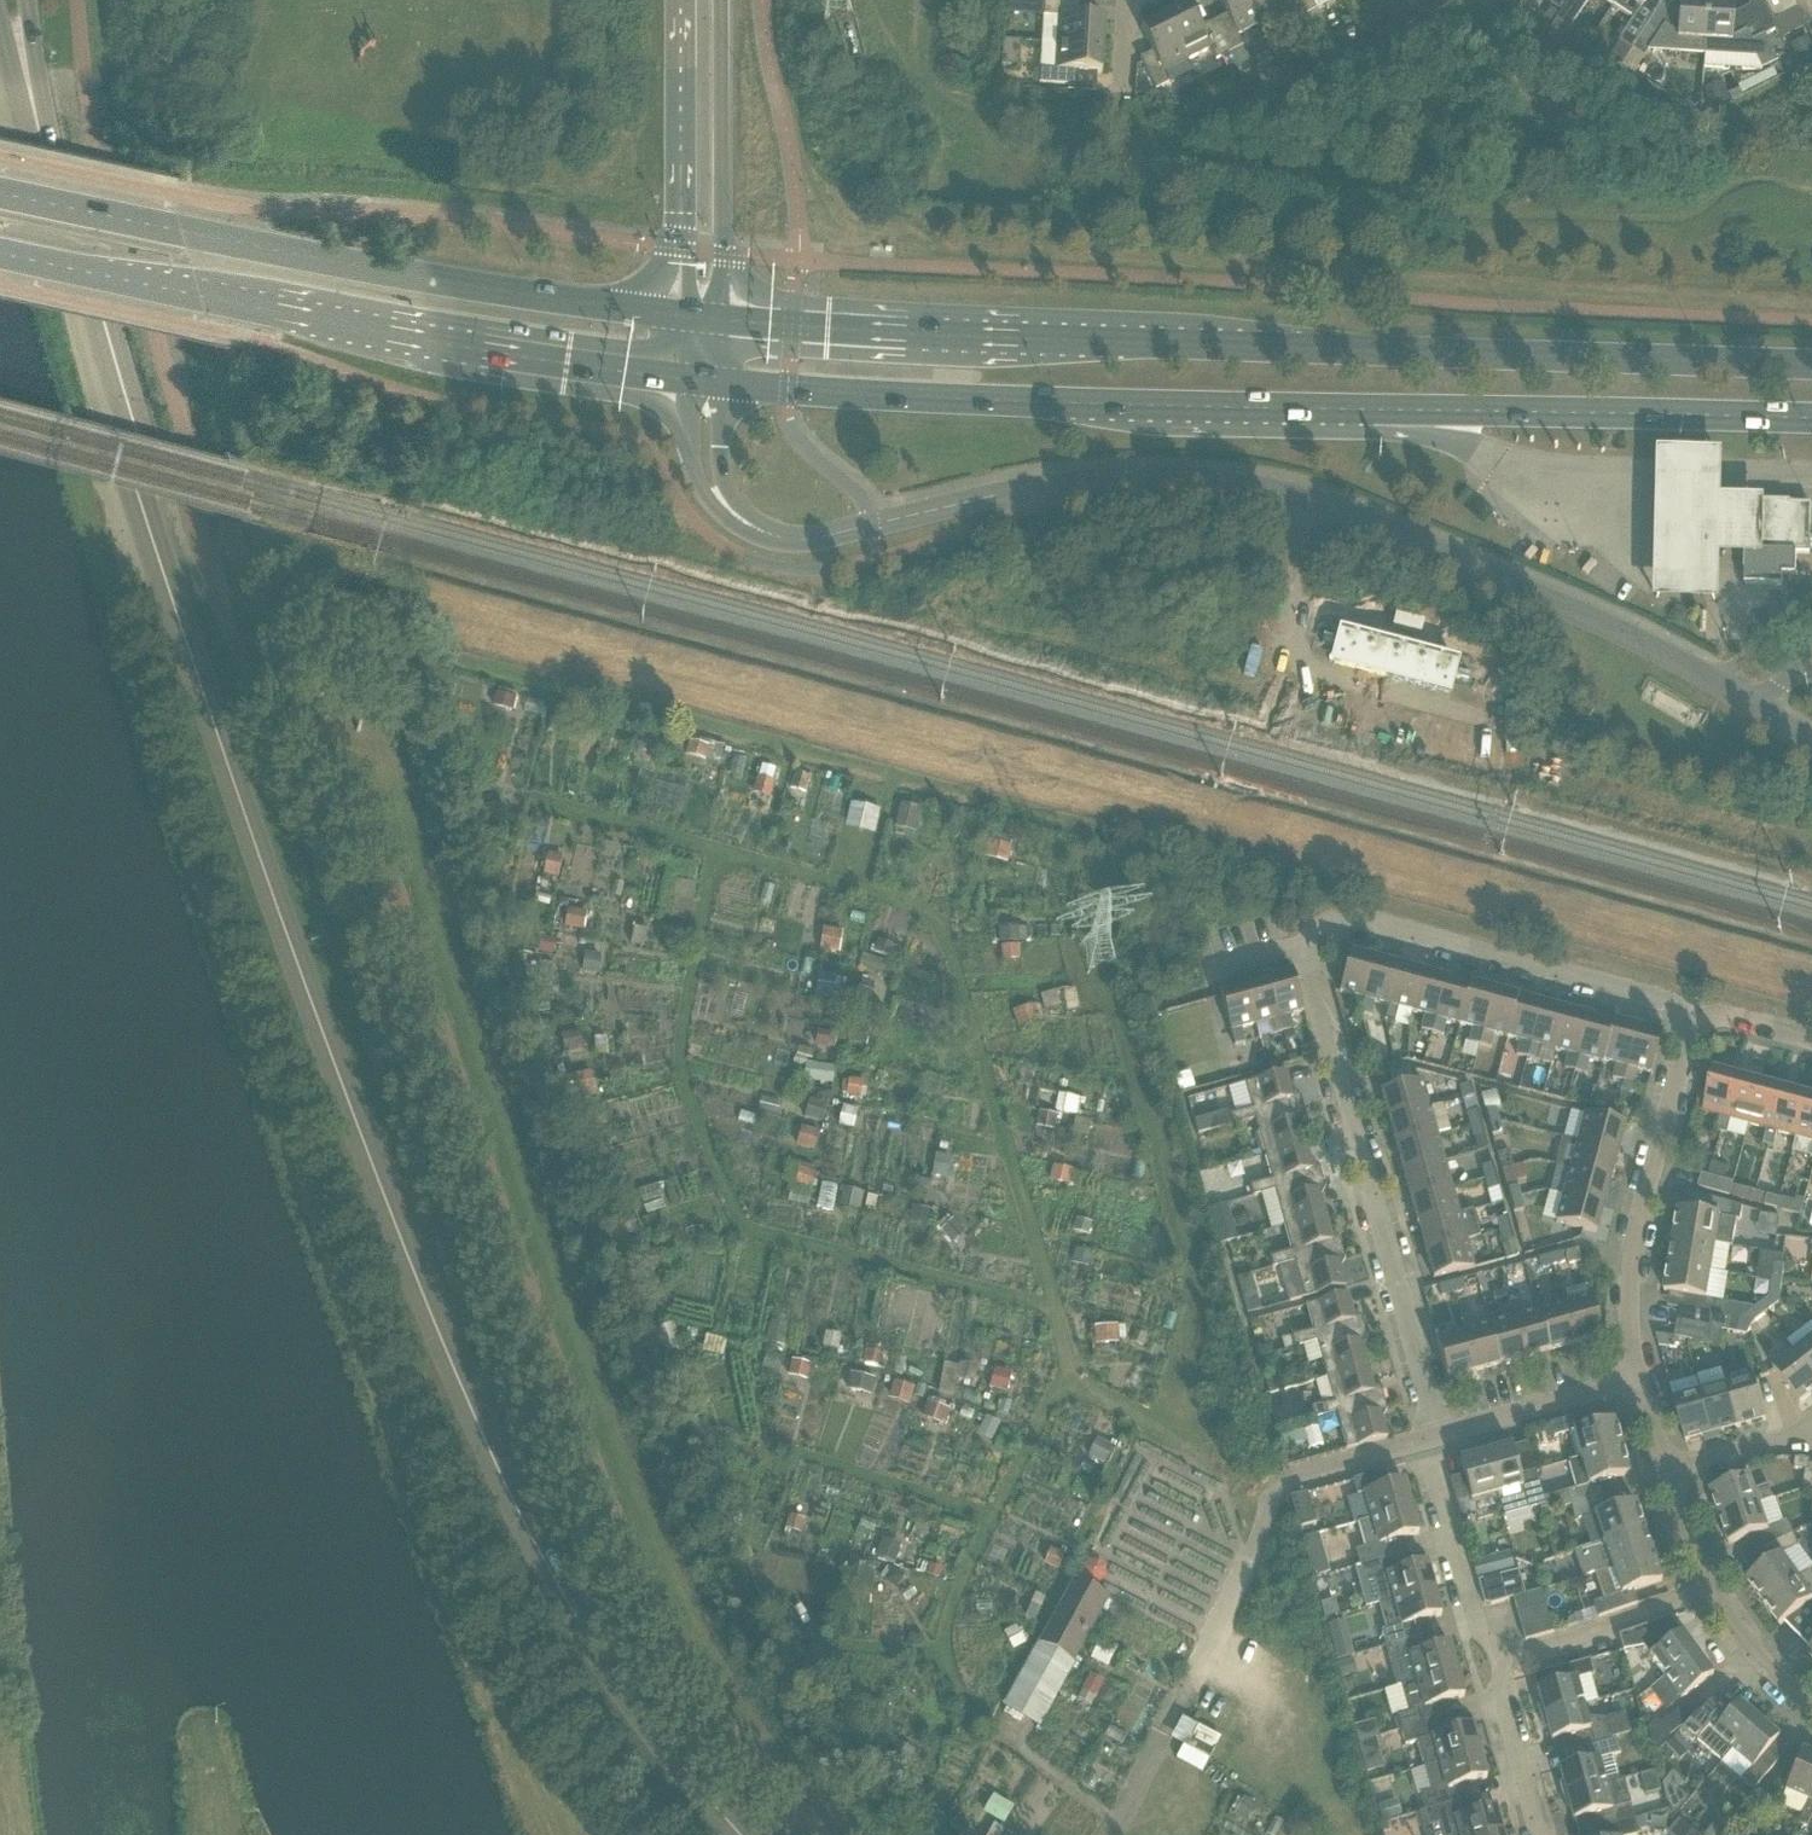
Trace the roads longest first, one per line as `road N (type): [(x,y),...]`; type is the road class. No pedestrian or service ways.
road 1 (secondary): [(731,1834),(604,1672),(503,1495),(388,1232),(228,785),(39,133)]
road 2 (unclassified): [(1811,747),(1664,651),(1308,494),(1180,470),(1076,476),(794,538),(752,527),(719,501)]
road 3 (primary): [(723,385),(1811,427)]
road 4 (primary): [(1811,371),(724,322)]
road 5 (residential): [(1692,1025),(1671,1000),(1350,917),(1316,926),(1309,961),(1438,1435)]
road 6 (primary): [(0,253),(336,327),(682,380)]
road 7 (primary): [(680,317),(360,270),(0,192)]
road 8 (residential): [(1640,1379),(1629,1327),(1637,1224),(1692,1025)]
road 9 (secondary): [(724,322),(722,0)]
road 10 (secondary): [(678,0),(680,317)]
road 11 (residential): [(1489,1662),(1711,1592)]
road 12 (residential): [(1489,1662),(1422,1440)]
road 13 (residential): [(1245,1540),(1258,1502),(1282,1479),(1422,1440)]
road 14 (residential): [(1438,1435),(1640,1379)]
road 15 (residential): [(1538,1834),(1489,1662)]
road 16 (residential): [(1667,1471),(1811,1425)]
road 17 (residential): [(1811,1704),(1741,1638),(1711,1592)]
road 18 (secondary): [(39,133),(27,0)]
road 19 (unclassified): [(682,380),(691,455),(719,501)]
road 20 (residential): [(1711,1592),(1667,1471)]
road 21 (residential): [(1811,1038),(1727,1015),(1692,1025)]

